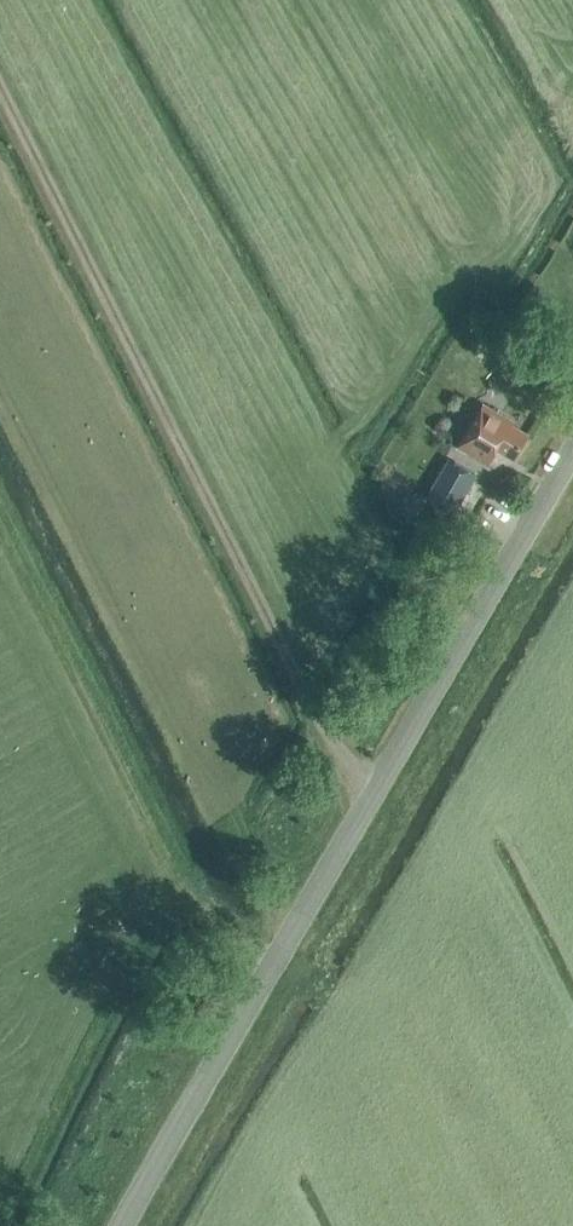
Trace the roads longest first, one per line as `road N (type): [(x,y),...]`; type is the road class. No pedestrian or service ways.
road 1 (unclassified): [(122,1225),(572,444)]
road 2 (track): [(378,783),(296,692),(0,97)]

